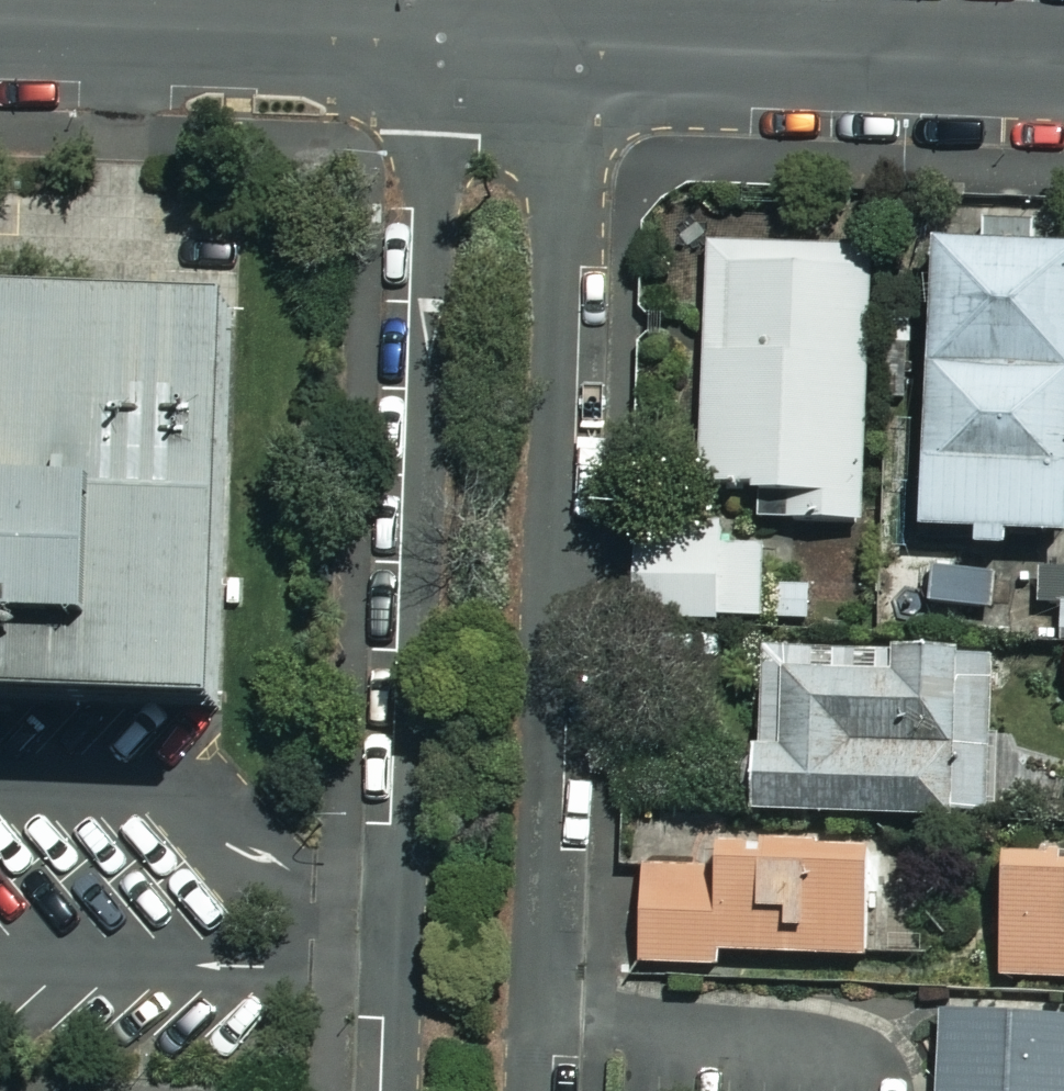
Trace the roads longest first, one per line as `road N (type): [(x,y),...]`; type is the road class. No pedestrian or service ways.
road 1 (residential): [(397,1090),(438,40)]
road 2 (residential): [(568,45),(530,1090)]
road 3 (residential): [(1063,63),(568,45)]
road 4 (residential): [(438,40),(0,24)]
road 5 (residential): [(568,45),(438,40)]

